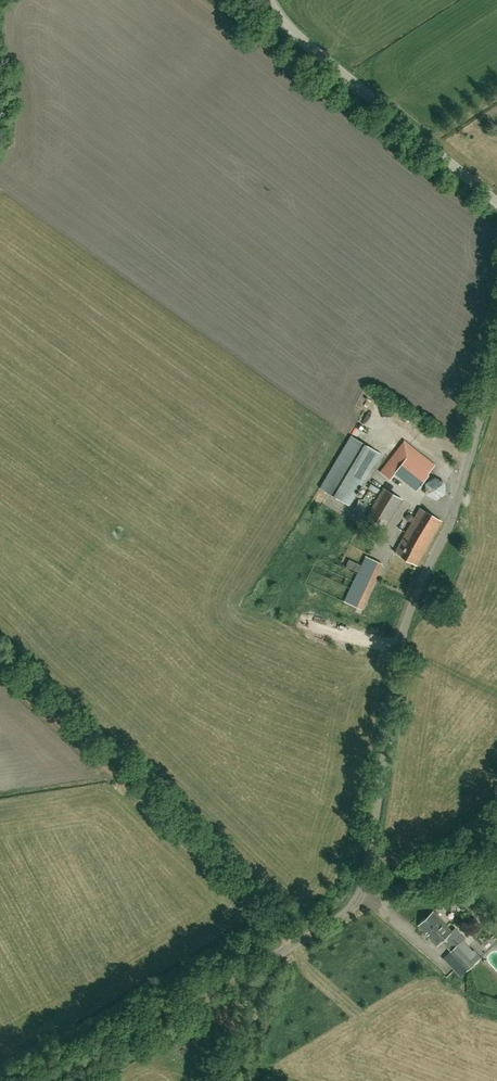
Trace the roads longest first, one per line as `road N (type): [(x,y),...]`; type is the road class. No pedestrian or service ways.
road 1 (unclassified): [(267,951),(341,909),(360,875),(400,640),(496,360)]
road 2 (unclassified): [(496,200),(292,26),(276,0)]
road 3 (unclassified): [(34,1080),(267,951)]
road 4 (unclassified): [(222,1080),(267,951)]

